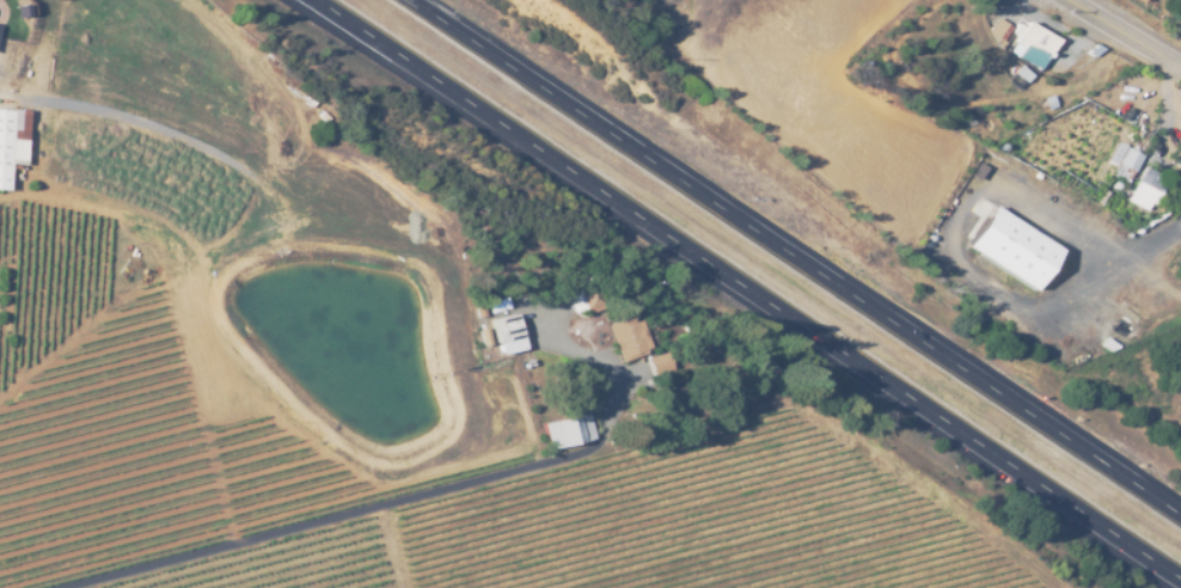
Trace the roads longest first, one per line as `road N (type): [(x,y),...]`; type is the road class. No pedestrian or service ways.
road 1 (motorway): [(314,0),(1180,579)]
road 2 (motorway): [(1180,512),(414,0)]
road 3 (track): [(59,587),(581,452)]
road 4 (track): [(1180,251),(1045,313),(987,324)]
road 5 (tertiary): [(1180,68),(1076,0)]

